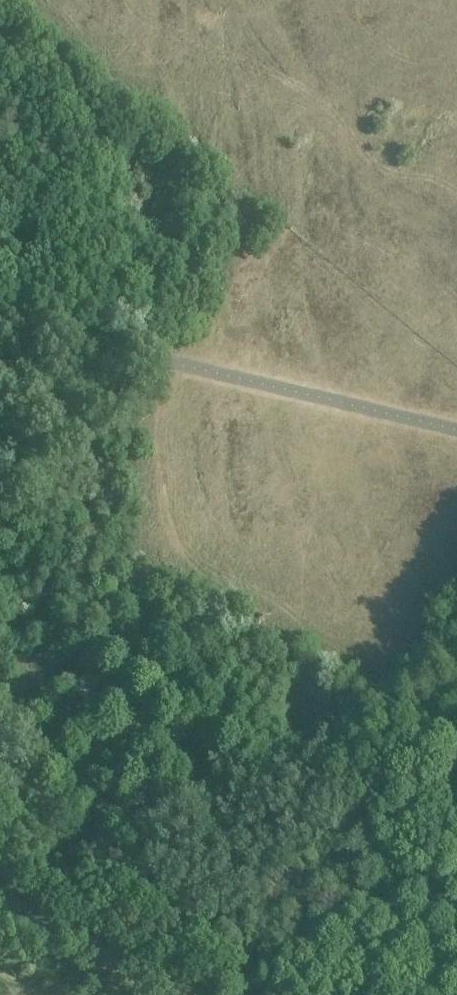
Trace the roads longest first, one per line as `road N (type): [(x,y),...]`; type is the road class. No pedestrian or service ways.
road 1 (secondary): [(183,994),(0,888)]

